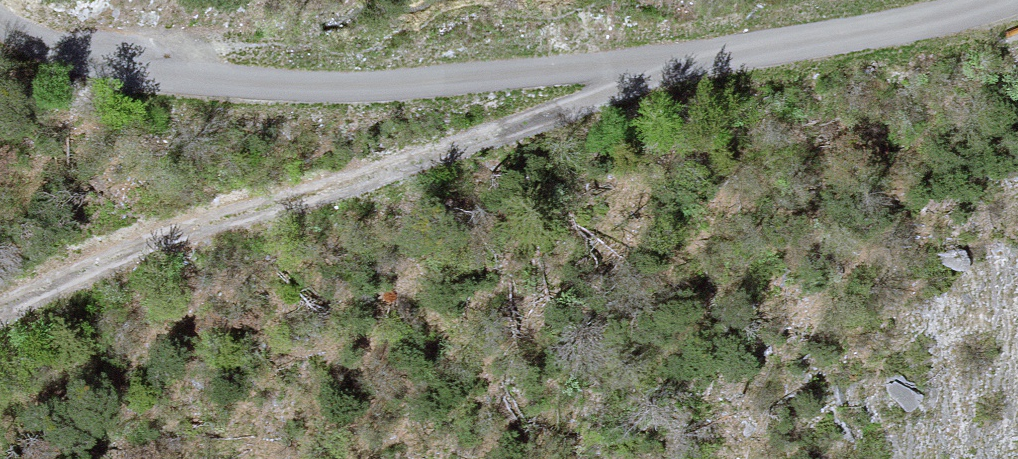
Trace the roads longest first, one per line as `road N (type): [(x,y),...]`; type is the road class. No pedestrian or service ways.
road 1 (track): [(661,68),(309,89),(156,86)]
road 2 (residential): [(985,0),(928,23),(661,68)]
road 3 (track): [(156,86),(0,20)]

